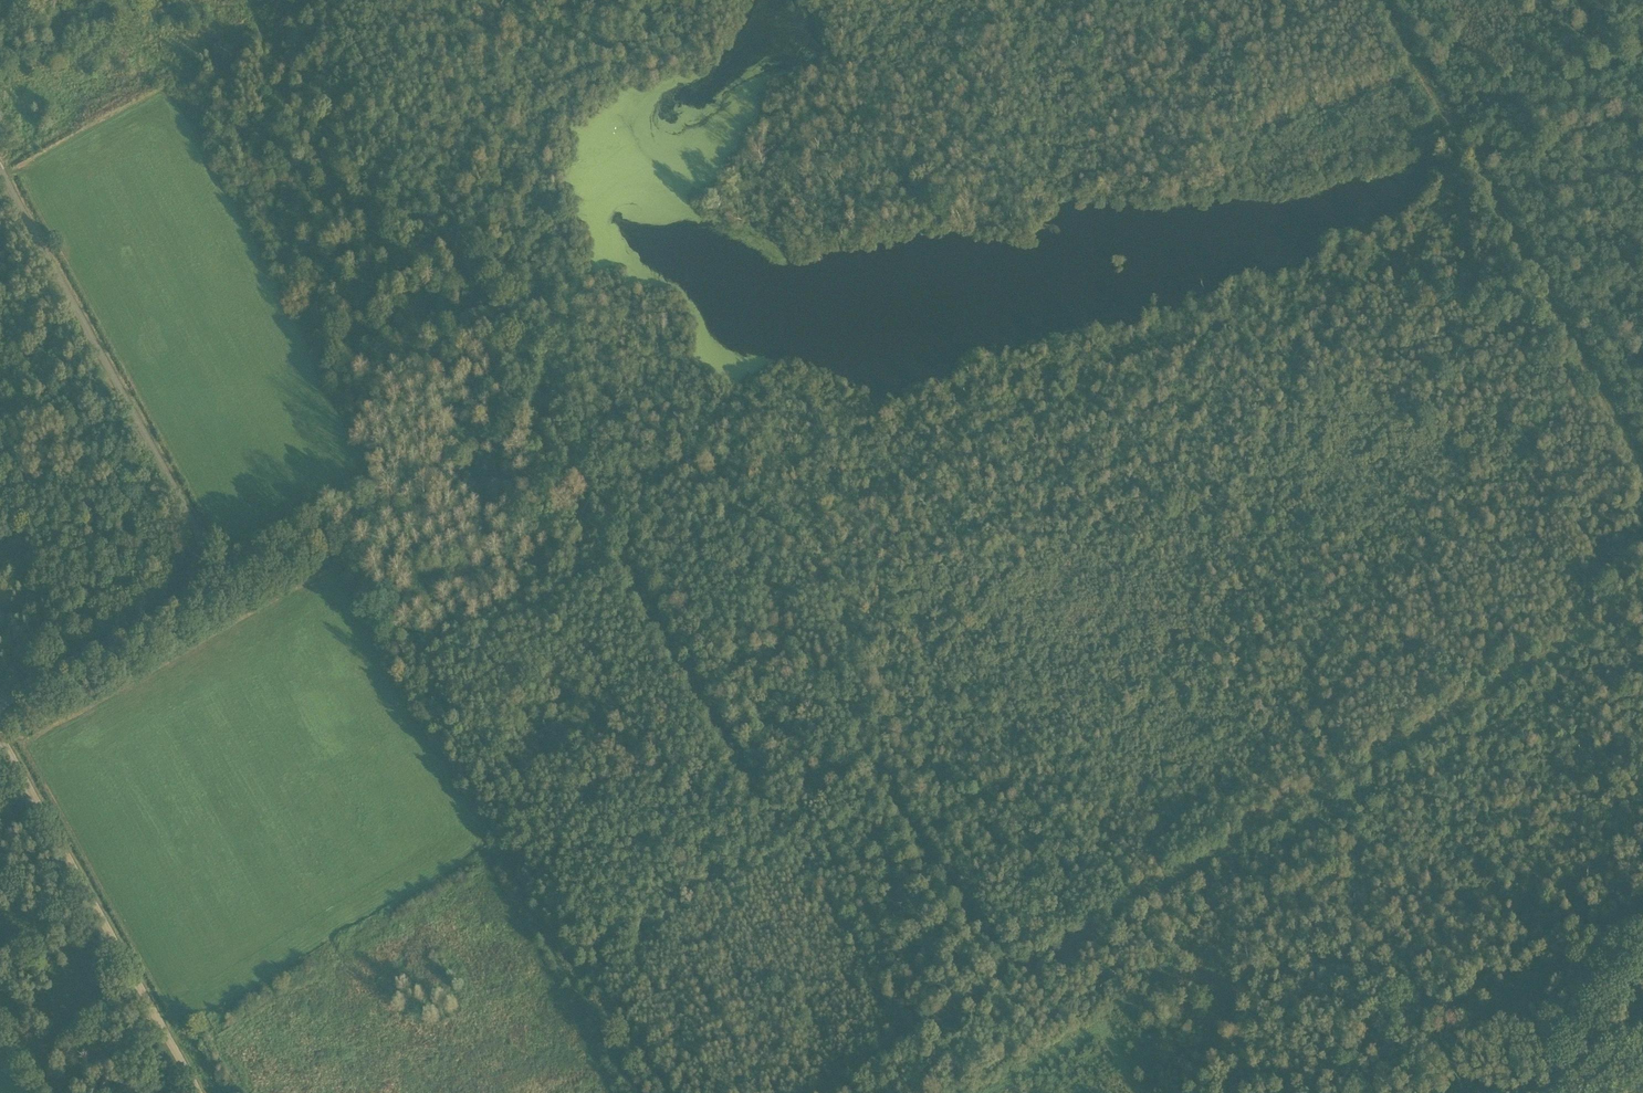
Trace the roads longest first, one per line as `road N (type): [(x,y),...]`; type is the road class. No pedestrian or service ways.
road 1 (unclassified): [(0,704),(188,590),(204,548),(0,167)]
road 2 (unclassified): [(201,1092),(0,736)]

